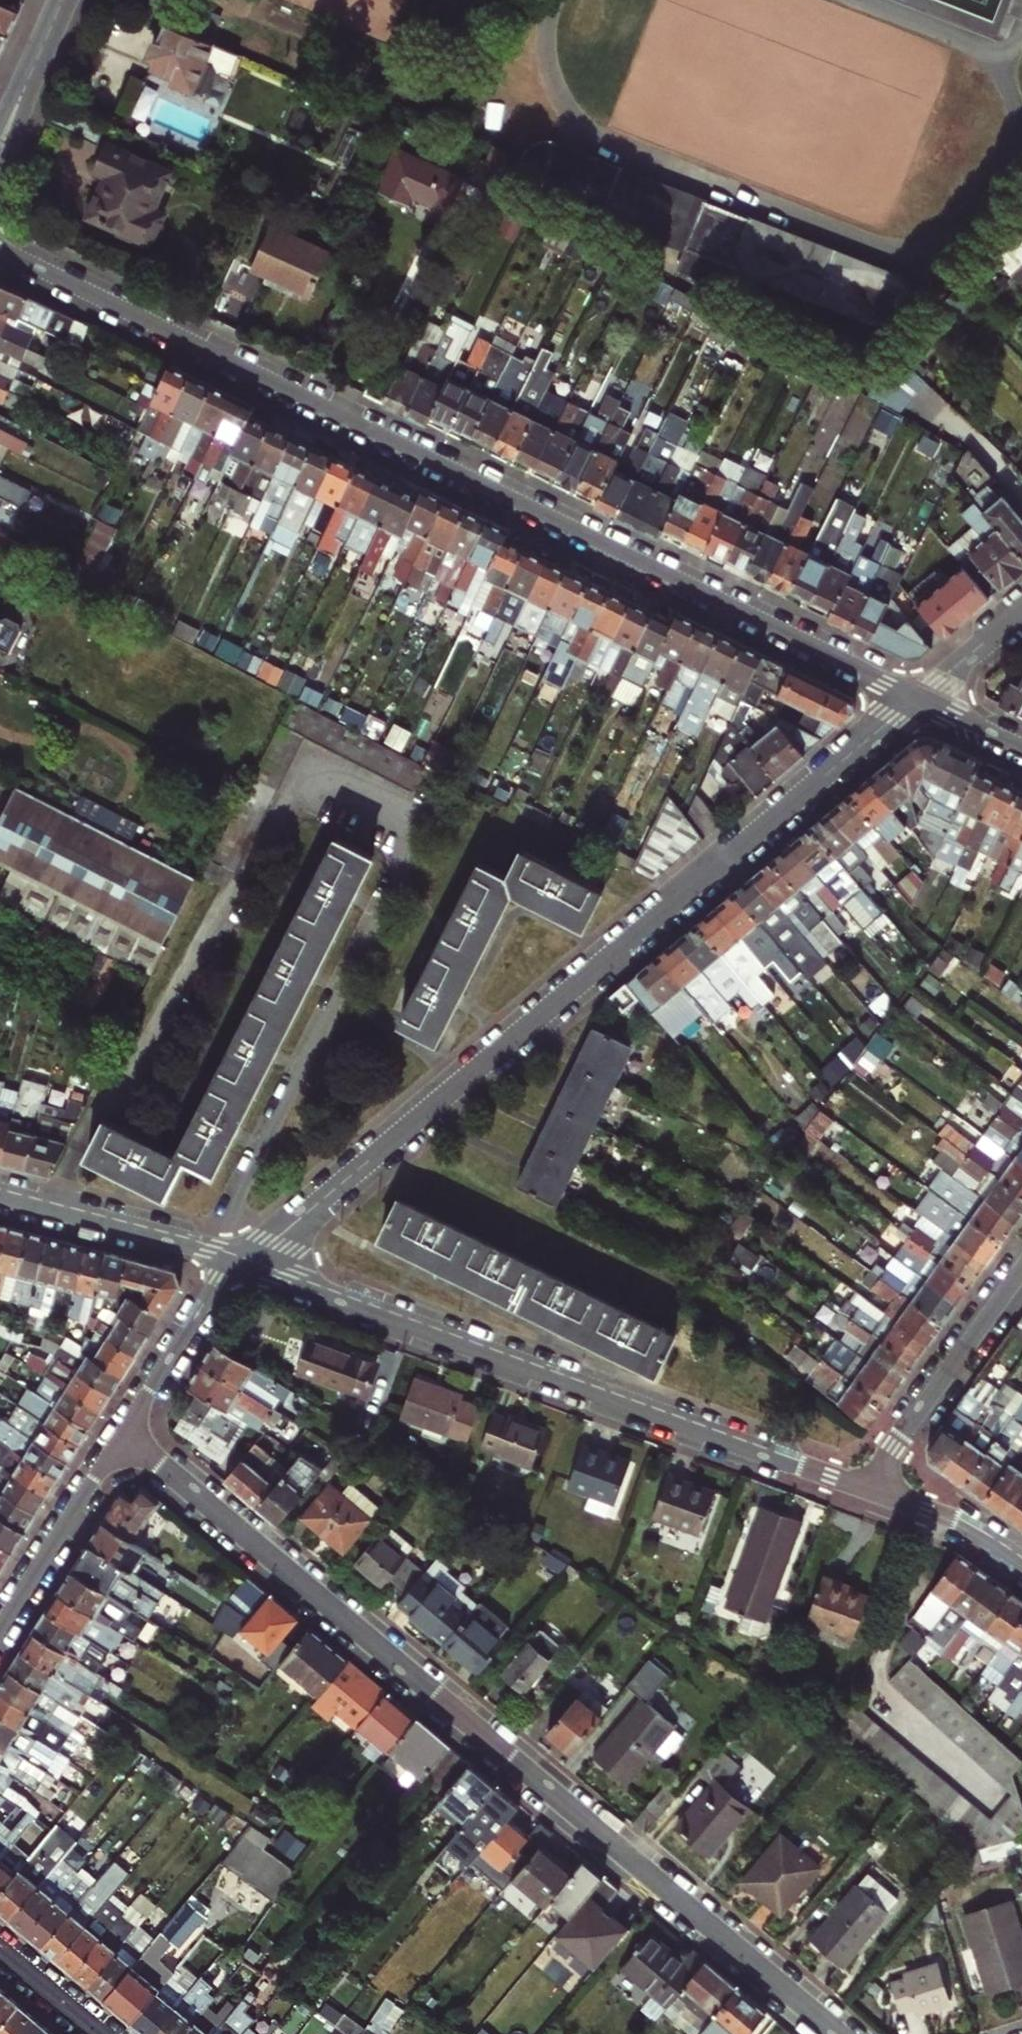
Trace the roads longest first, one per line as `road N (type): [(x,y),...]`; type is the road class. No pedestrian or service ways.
road 1 (residential): [(921,697),(0,251)]
road 2 (residential): [(123,1435),(838,2033)]
road 3 (residential): [(247,1267),(921,697)]
road 4 (residential): [(247,1267),(860,1491)]
road 5 (residential): [(860,1491),(1021,1268)]
road 6 (residential): [(0,1197),(237,1264)]
road 7 (residential): [(123,1435),(0,1631)]
road 8 (residential): [(237,1264),(123,1435)]
road 9 (residential): [(860,1491),(952,1523),(1021,1566)]
road 10 (tertiary): [(63,0),(0,153)]
road 11 (residential): [(921,697),(1021,612)]
road 12 (residential): [(0,1950),(99,2033)]

